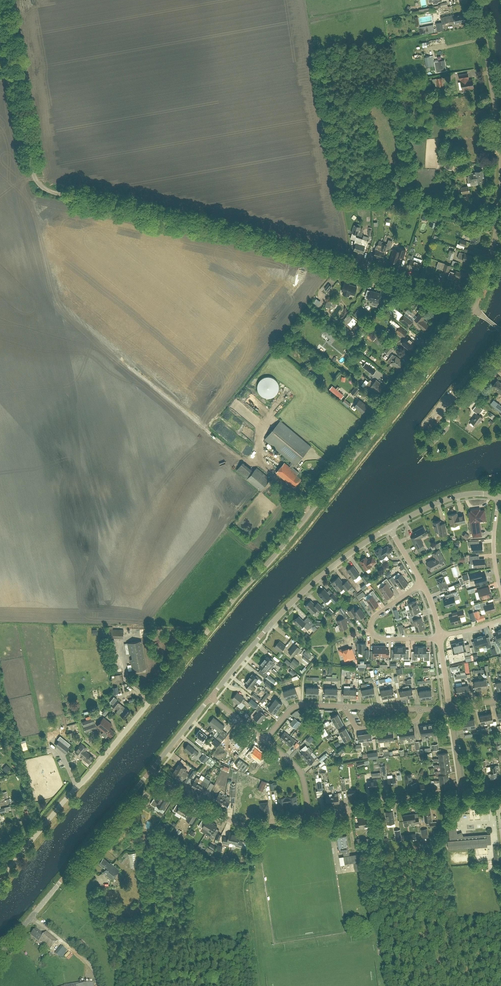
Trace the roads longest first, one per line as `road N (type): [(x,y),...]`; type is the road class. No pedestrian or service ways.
road 1 (tertiary): [(473,307),(0,879)]
road 2 (unclassified): [(473,307),(297,248),(41,185),(2,0)]
road 3 (tertiary): [(211,697),(300,595),(390,527)]
road 4 (tertiary): [(0,955),(151,771)]
road 5 (residential): [(160,777),(237,823),(309,815)]
road 6 (residential): [(309,815),(386,797),(463,798)]
road 7 (unclassified): [(500,148),(477,0)]

